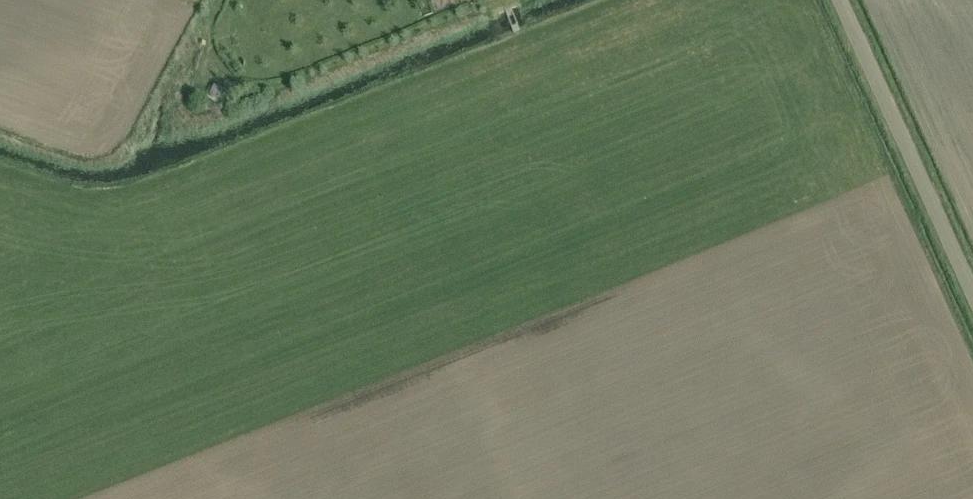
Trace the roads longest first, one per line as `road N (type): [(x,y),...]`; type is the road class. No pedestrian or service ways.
road 1 (unclassified): [(972,301),(836,0)]

